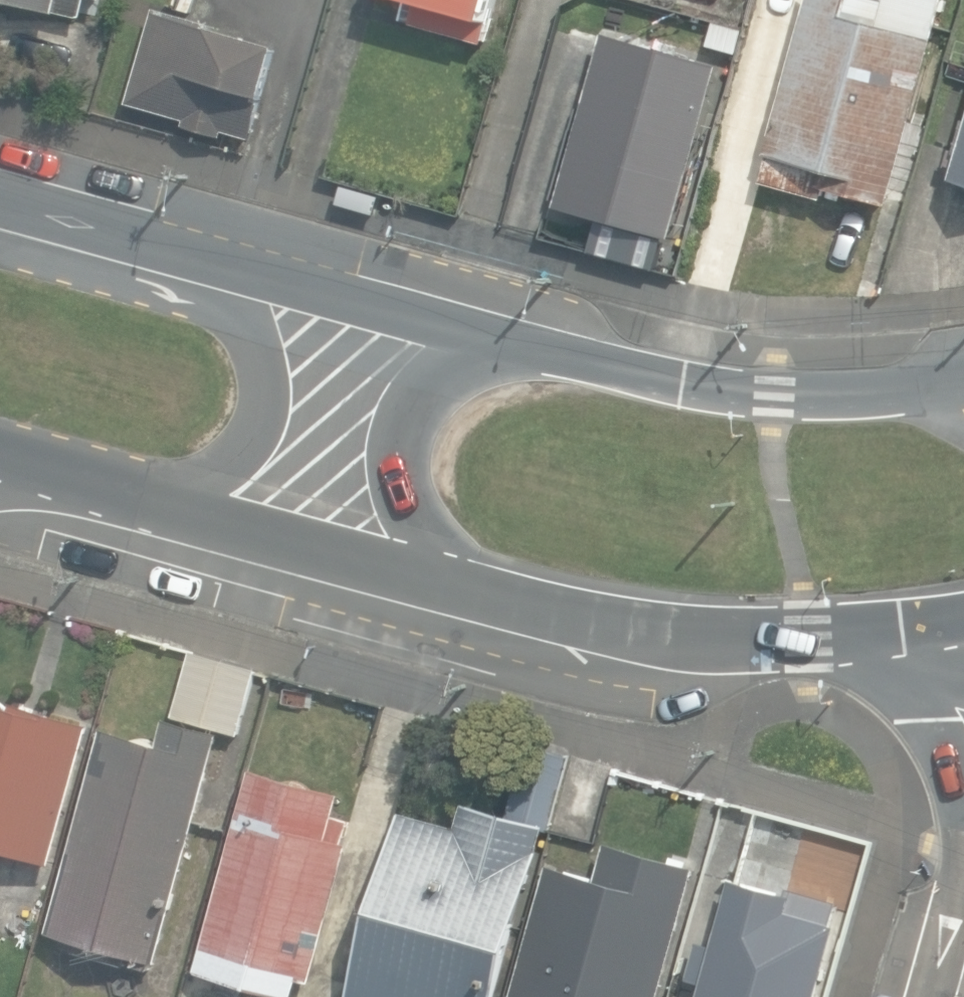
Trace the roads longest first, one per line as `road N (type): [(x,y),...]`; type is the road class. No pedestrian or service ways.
road 1 (secondary): [(556,346),(694,381),(776,392),(963,379)]
road 2 (secondary): [(192,263),(273,325),(297,378),(276,438),(241,483),(118,500)]
road 3 (secondary): [(874,635),(648,632),(476,601)]
road 4 (secondary): [(476,601),(403,512),(394,441),(406,411),(456,370),(556,346)]
road 5 (secondary): [(192,263),(556,346)]
road 6 (secondary): [(476,601),(118,500)]
road 7 (secondary): [(0,211),(192,263)]
road 8 (tertiary): [(963,807),(960,779),(926,710),(874,635)]
road 9 (tertiary): [(956,996),(963,864)]
road 10 (secondary): [(118,500),(0,467)]

